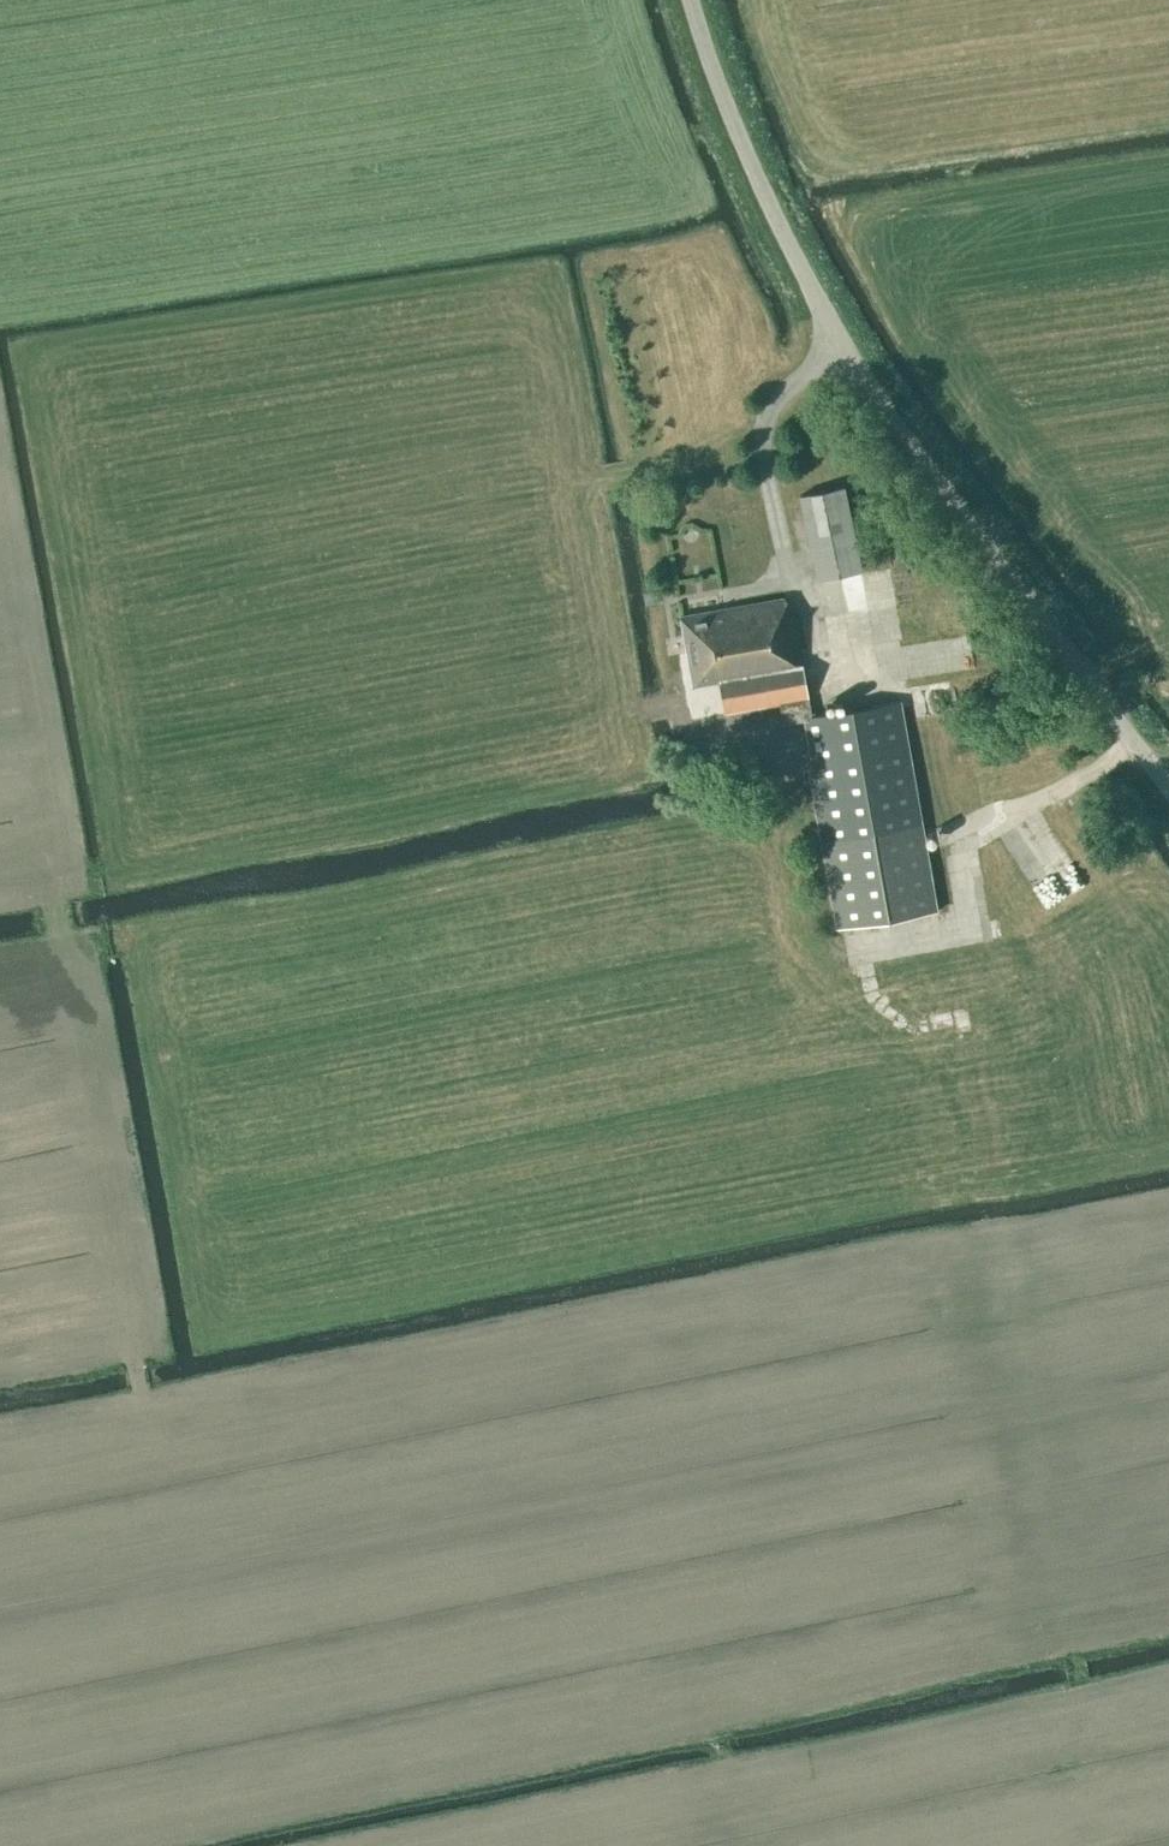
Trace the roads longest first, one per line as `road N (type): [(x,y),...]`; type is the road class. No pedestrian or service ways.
road 1 (unclassified): [(1168,801),(908,444),(814,295),(718,95),(690,0)]

